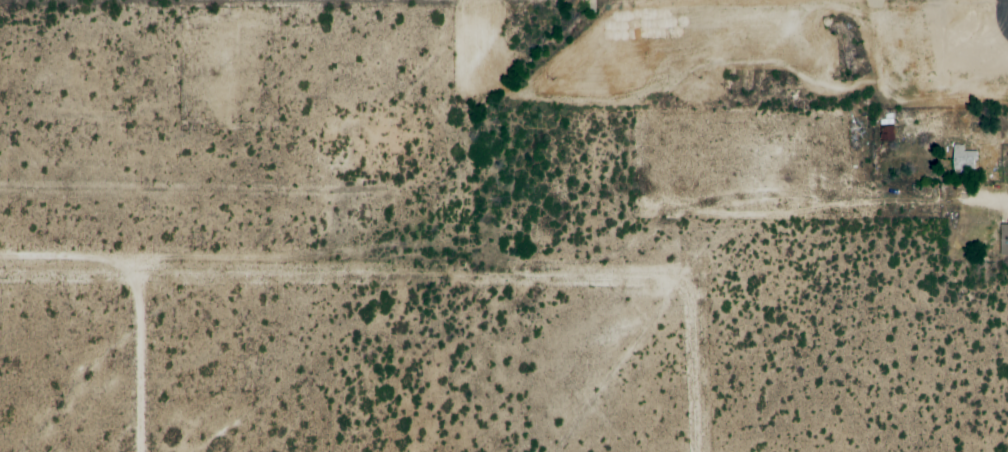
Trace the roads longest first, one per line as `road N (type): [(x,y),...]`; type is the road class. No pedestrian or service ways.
road 1 (residential): [(0,317),(514,343),(585,323),(682,237),(748,223),(924,220),(1007,291)]

